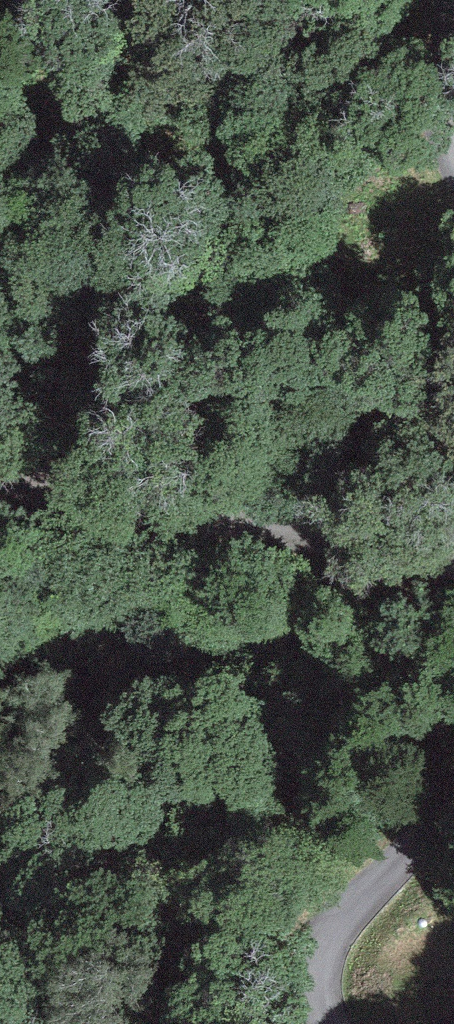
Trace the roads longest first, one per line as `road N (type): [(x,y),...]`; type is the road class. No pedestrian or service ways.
road 1 (unclassified): [(0,492),(153,506),(453,563)]
road 2 (unclassified): [(453,787),(309,908),(285,973),(300,1023)]

